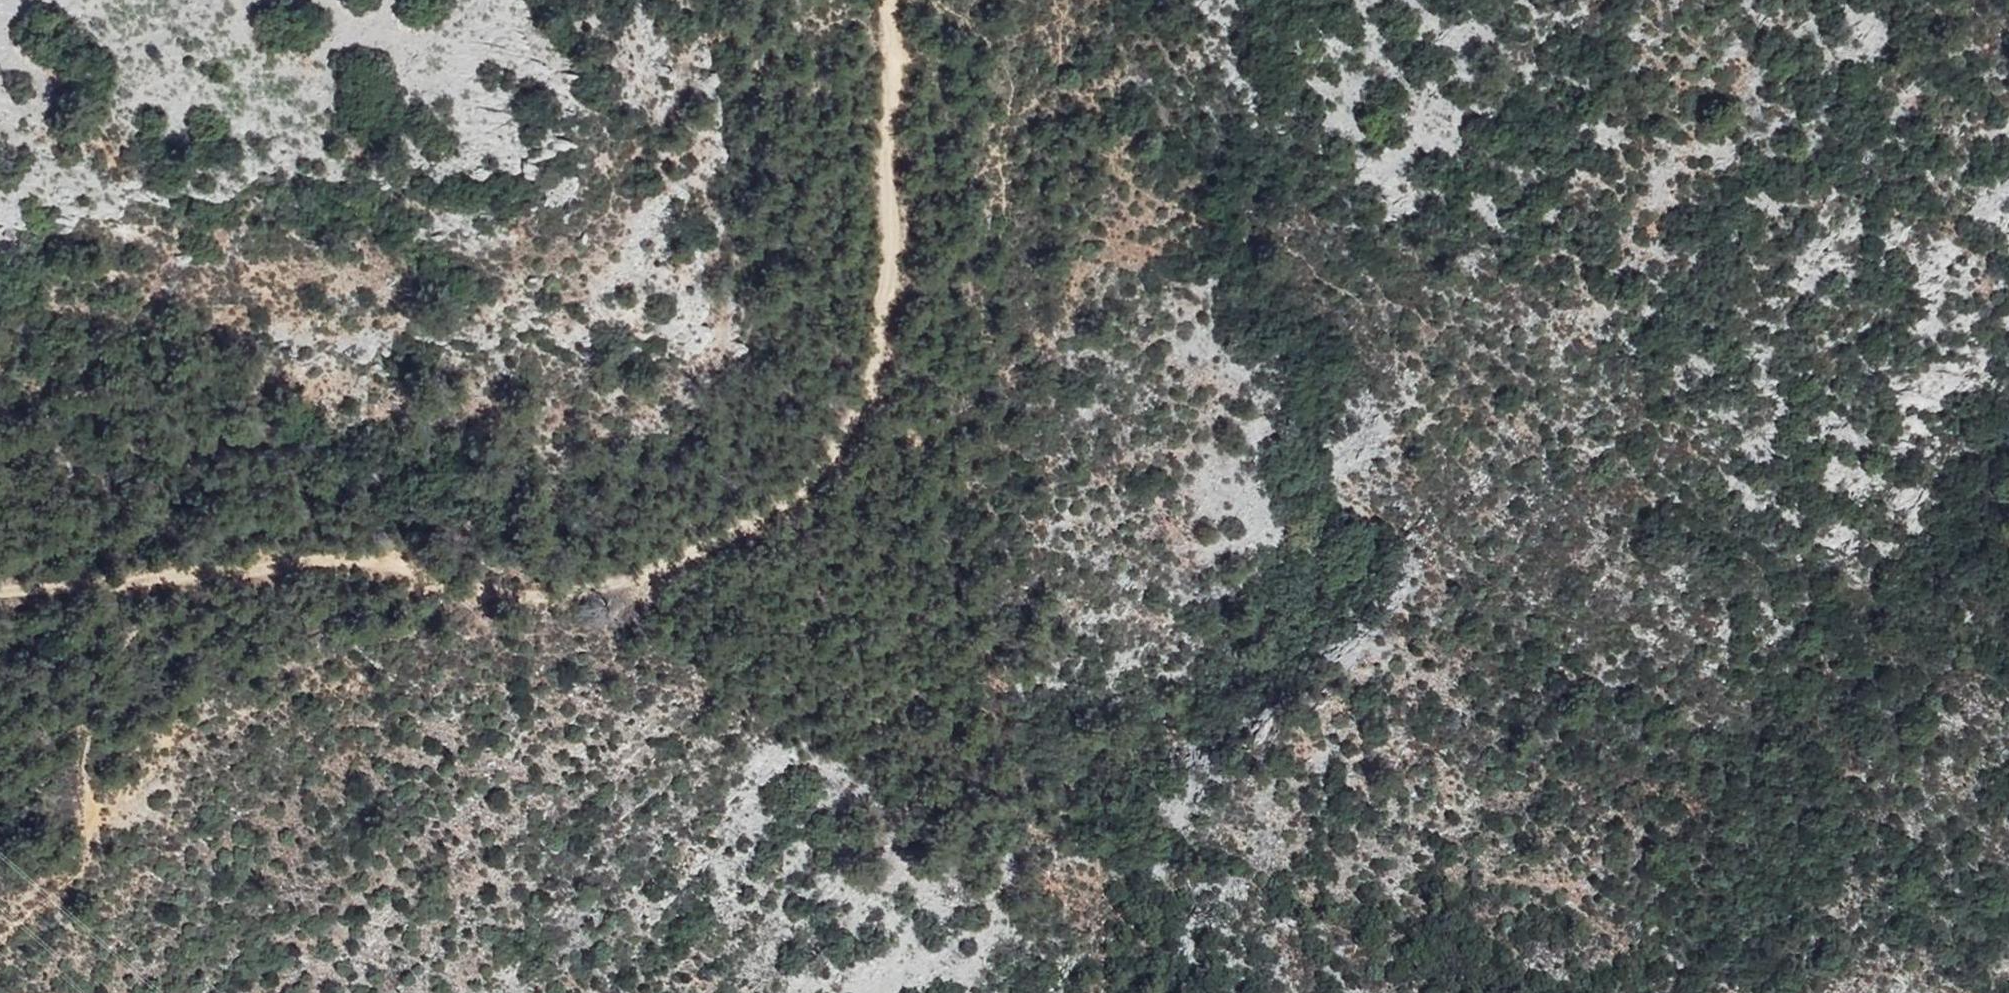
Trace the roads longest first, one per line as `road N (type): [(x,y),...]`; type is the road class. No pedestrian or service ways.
road 1 (track): [(883,0),(879,365),(834,458),(725,543),(603,603),(389,554),(0,597)]

